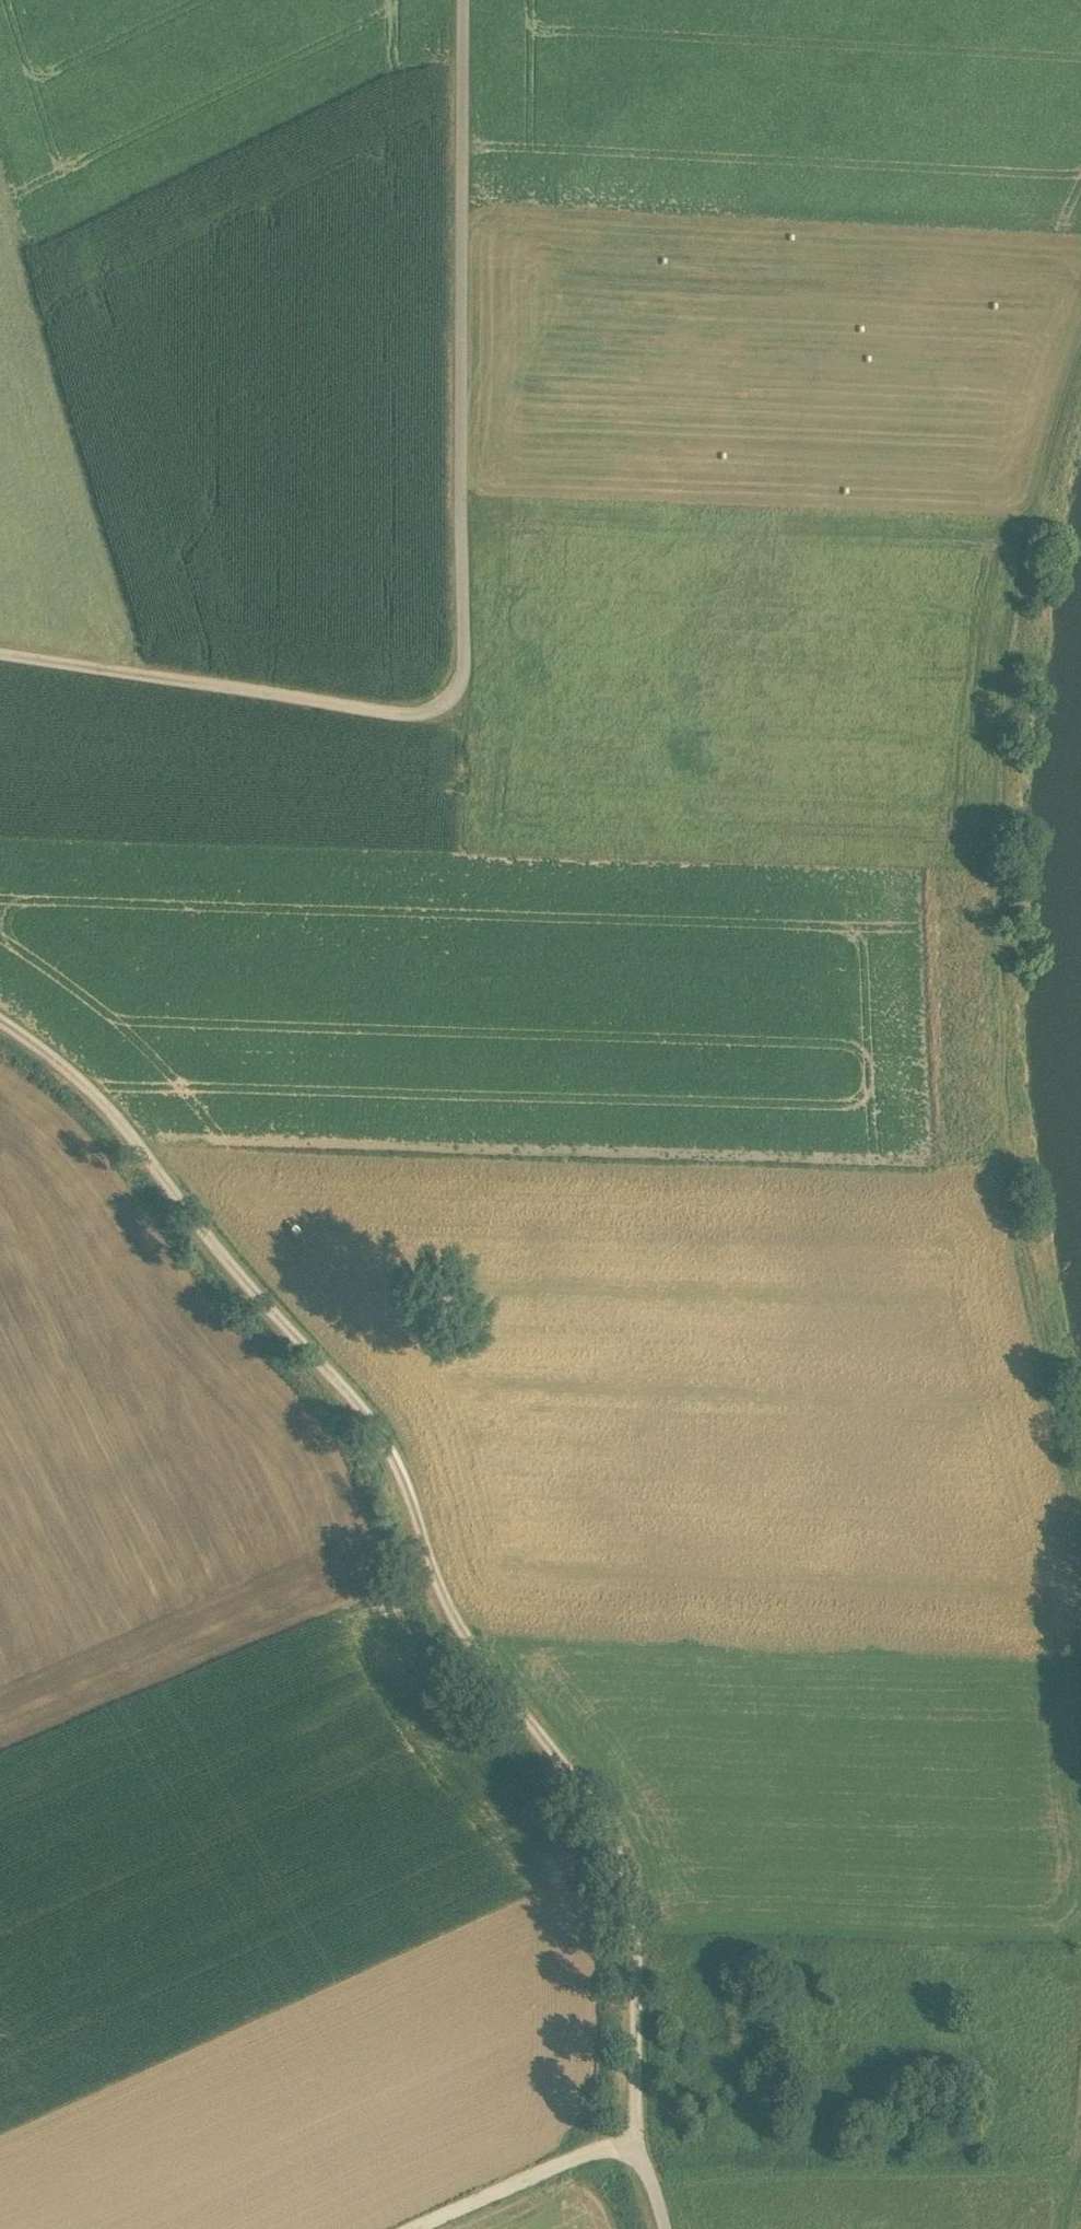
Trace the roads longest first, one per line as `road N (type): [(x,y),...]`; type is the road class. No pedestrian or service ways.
road 1 (track): [(0,1021),(75,1071),(136,1134),(397,1444),(466,1622),(632,1867),(644,1921),(643,2146)]
road 2 (track): [(464,0),(462,698),(419,718),(0,656)]
road 3 (track): [(433,2228),(643,2146)]

